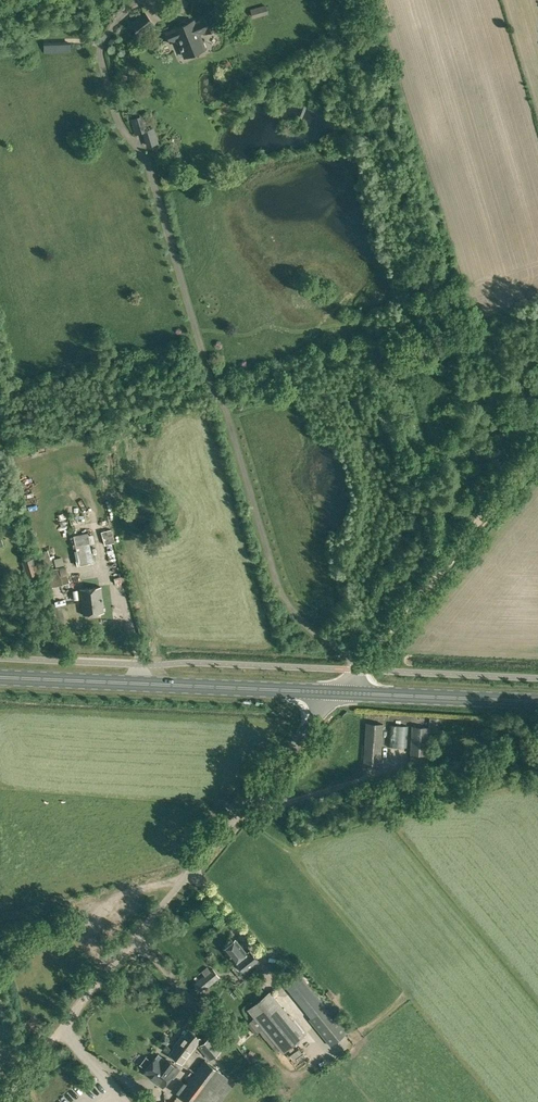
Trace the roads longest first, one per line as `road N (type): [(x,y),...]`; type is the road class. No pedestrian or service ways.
road 1 (unclassified): [(63,1029),(336,693)]
road 2 (primary): [(0,677),(336,693)]
road 3 (track): [(364,663),(537,450)]
road 4 (primary): [(336,693),(537,699)]

